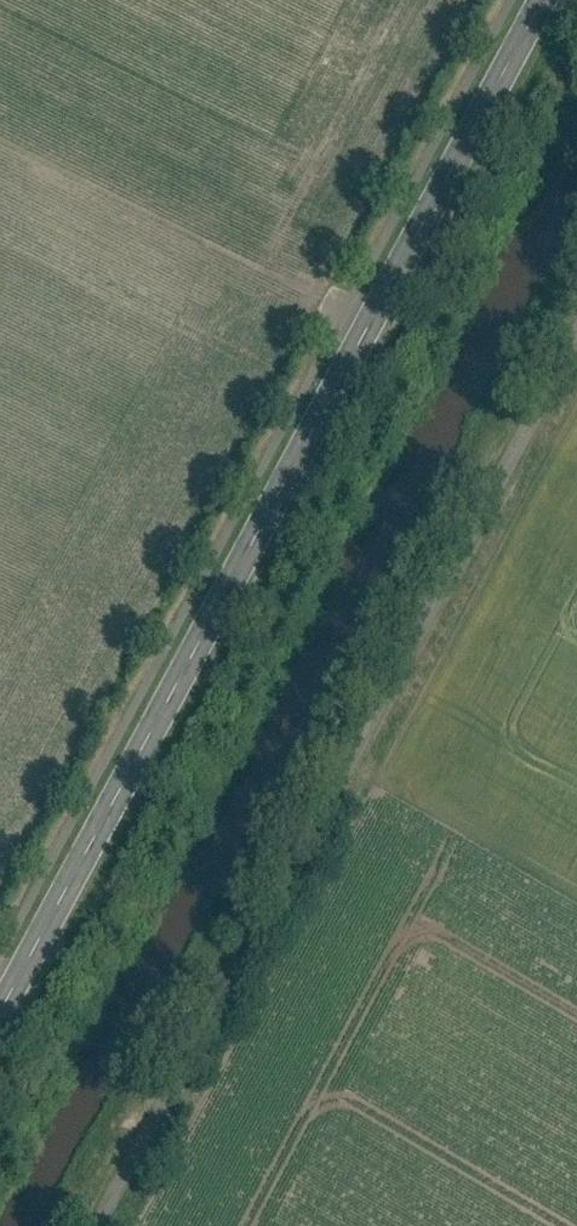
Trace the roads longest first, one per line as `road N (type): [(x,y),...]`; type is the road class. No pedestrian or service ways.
road 1 (tertiary): [(0,1010),(538,0)]
road 2 (unclassified): [(576,290),(77,1225)]

